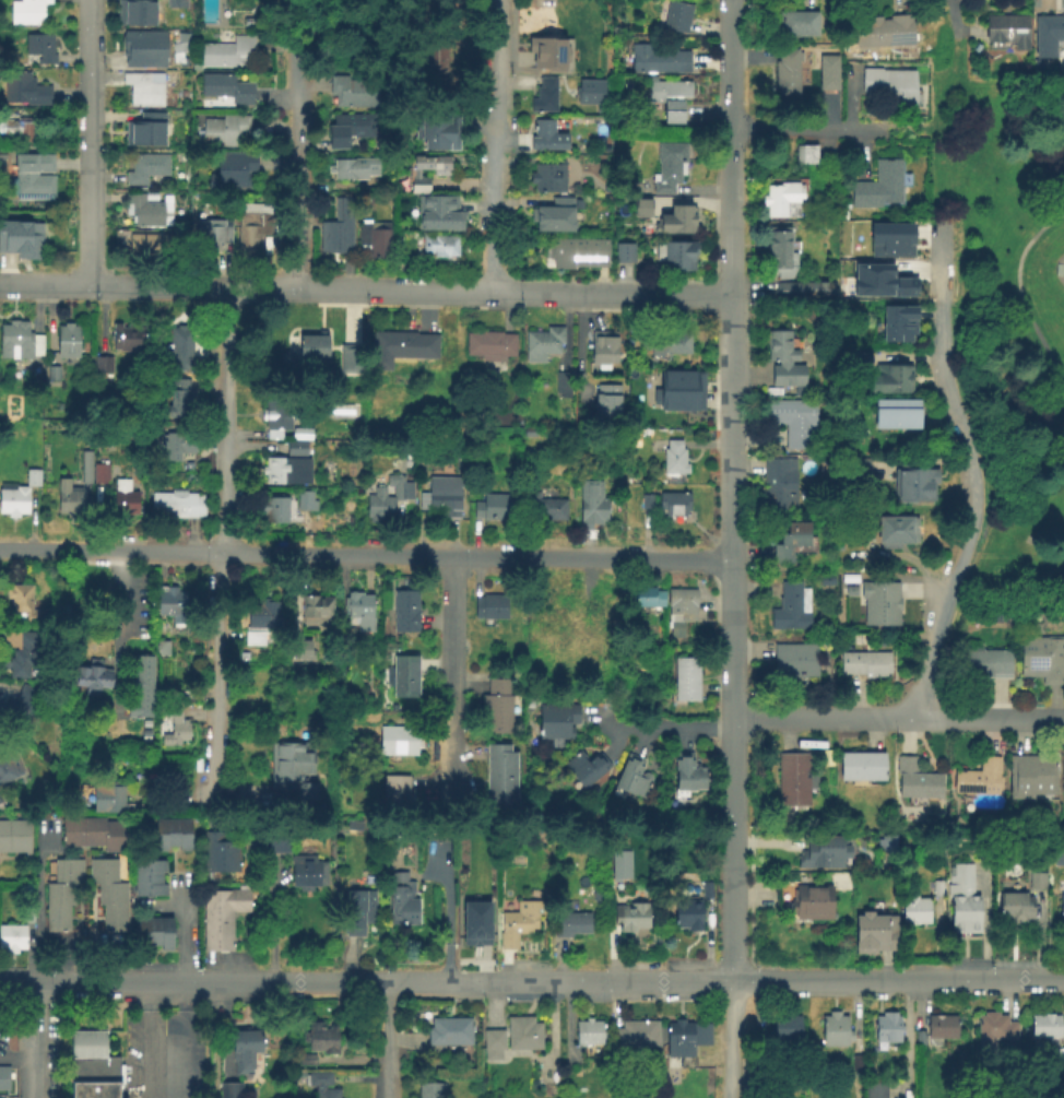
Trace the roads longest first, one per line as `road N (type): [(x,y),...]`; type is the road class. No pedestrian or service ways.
road 1 (residential): [(1063,981),(35,982)]
road 2 (residential): [(736,560),(0,549)]
road 3 (residential): [(730,296),(0,284)]
road 4 (residential): [(225,286),(211,814)]
road 5 (residential): [(937,224),(943,374),(969,453),(977,509),(941,623),(924,719)]
road 6 (residential): [(1063,719),(737,718)]
road 7 (residential): [(492,0),(495,294)]
road 8 (residential): [(293,0),(305,141),(297,290)]
road 9 (residential): [(88,0),(92,285)]
road 10 (residential): [(456,556),(453,793)]
road 11 (residential): [(729,0),(729,165)]
road 12 (residential): [(883,129),(729,127)]
road 13 (residential): [(729,165),(730,296)]

